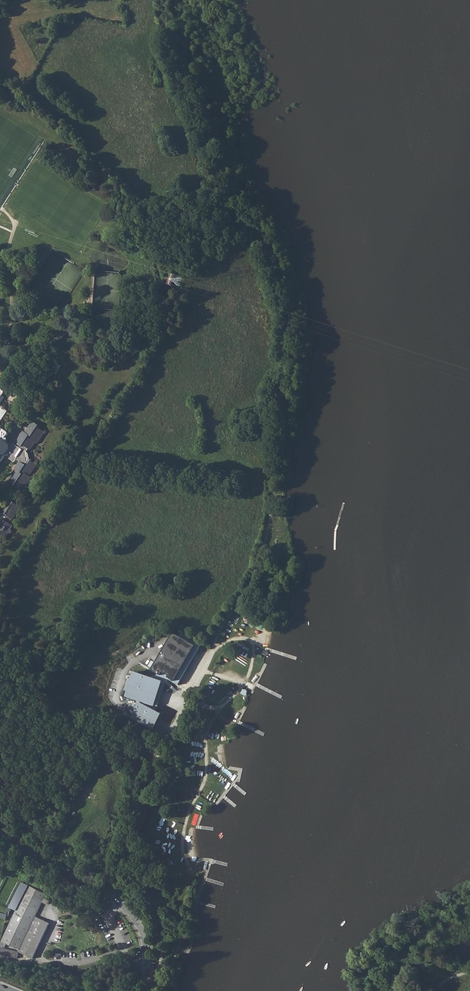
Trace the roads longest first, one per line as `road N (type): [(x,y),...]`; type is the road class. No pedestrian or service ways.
road 1 (tertiary): [(147,990),(145,936),(128,909),(0,835)]

